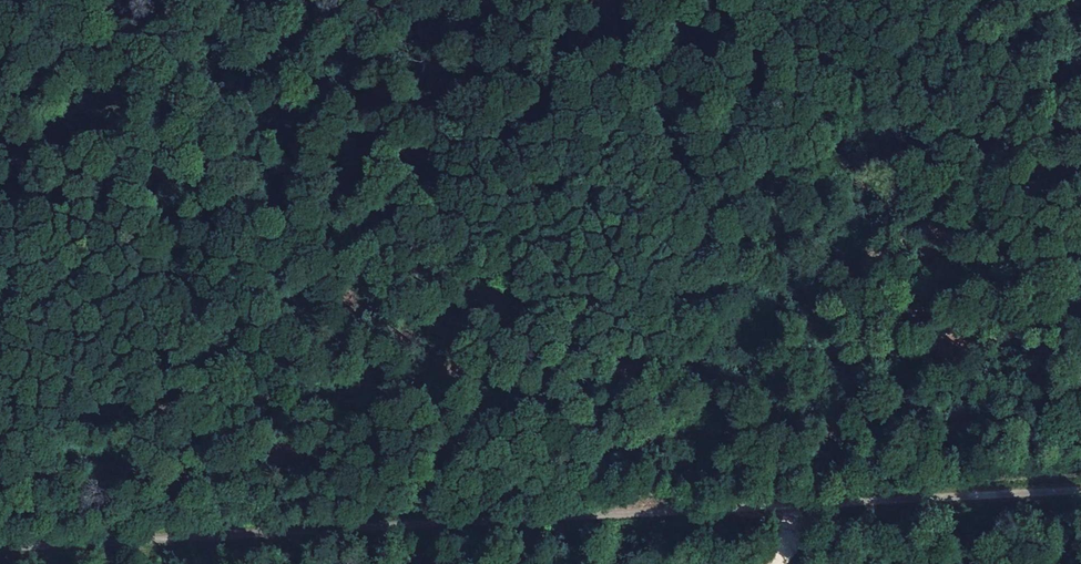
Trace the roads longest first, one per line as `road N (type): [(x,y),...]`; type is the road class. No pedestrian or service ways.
road 1 (track): [(1080,495),(442,525)]
road 2 (track): [(442,525),(0,549)]

